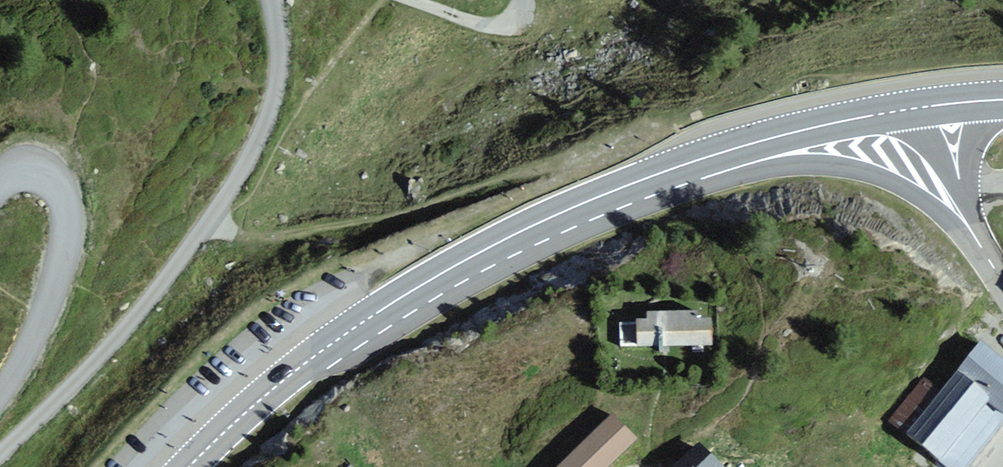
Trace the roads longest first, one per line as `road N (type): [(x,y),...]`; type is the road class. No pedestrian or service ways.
road 1 (primary): [(910,108),(734,149),(465,260),(297,368),(188,466)]
road 2 (residential): [(0,455),(84,379),(205,239),(277,101),(272,0)]
road 3 (residential): [(0,403),(44,313),(67,219),(66,197),(44,170),(23,168),(0,182)]
road 4 (unclassified): [(910,108),(1002,278)]
road 5 (residential): [(405,0),(490,28),(521,28),(528,0)]

